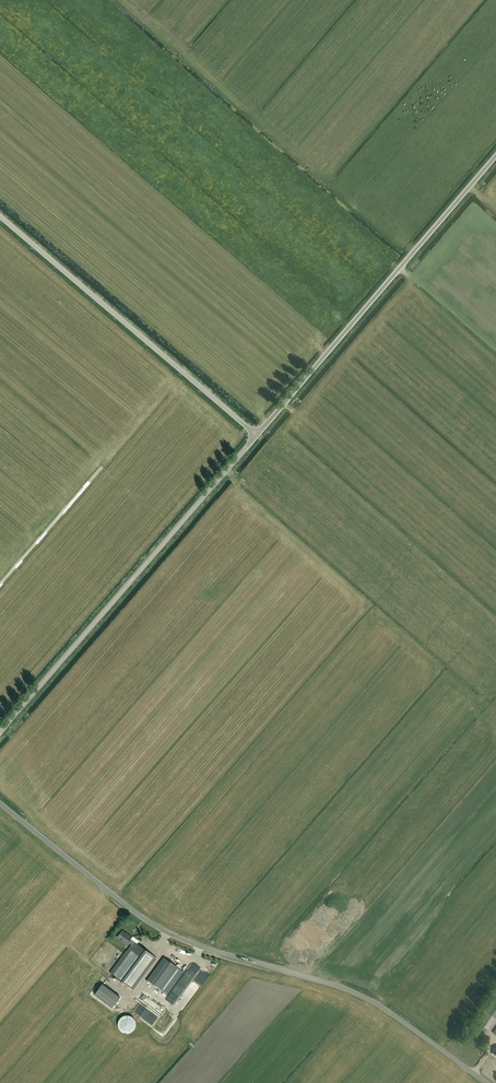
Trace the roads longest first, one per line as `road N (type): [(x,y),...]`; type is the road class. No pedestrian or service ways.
road 1 (unclassified): [(490,1082),(356,991),(160,929),(0,804)]
road 2 (unclassified): [(0,731),(257,435)]
road 3 (unclassified): [(257,435),(495,154)]
road 4 (unclassified): [(257,435),(0,216)]

